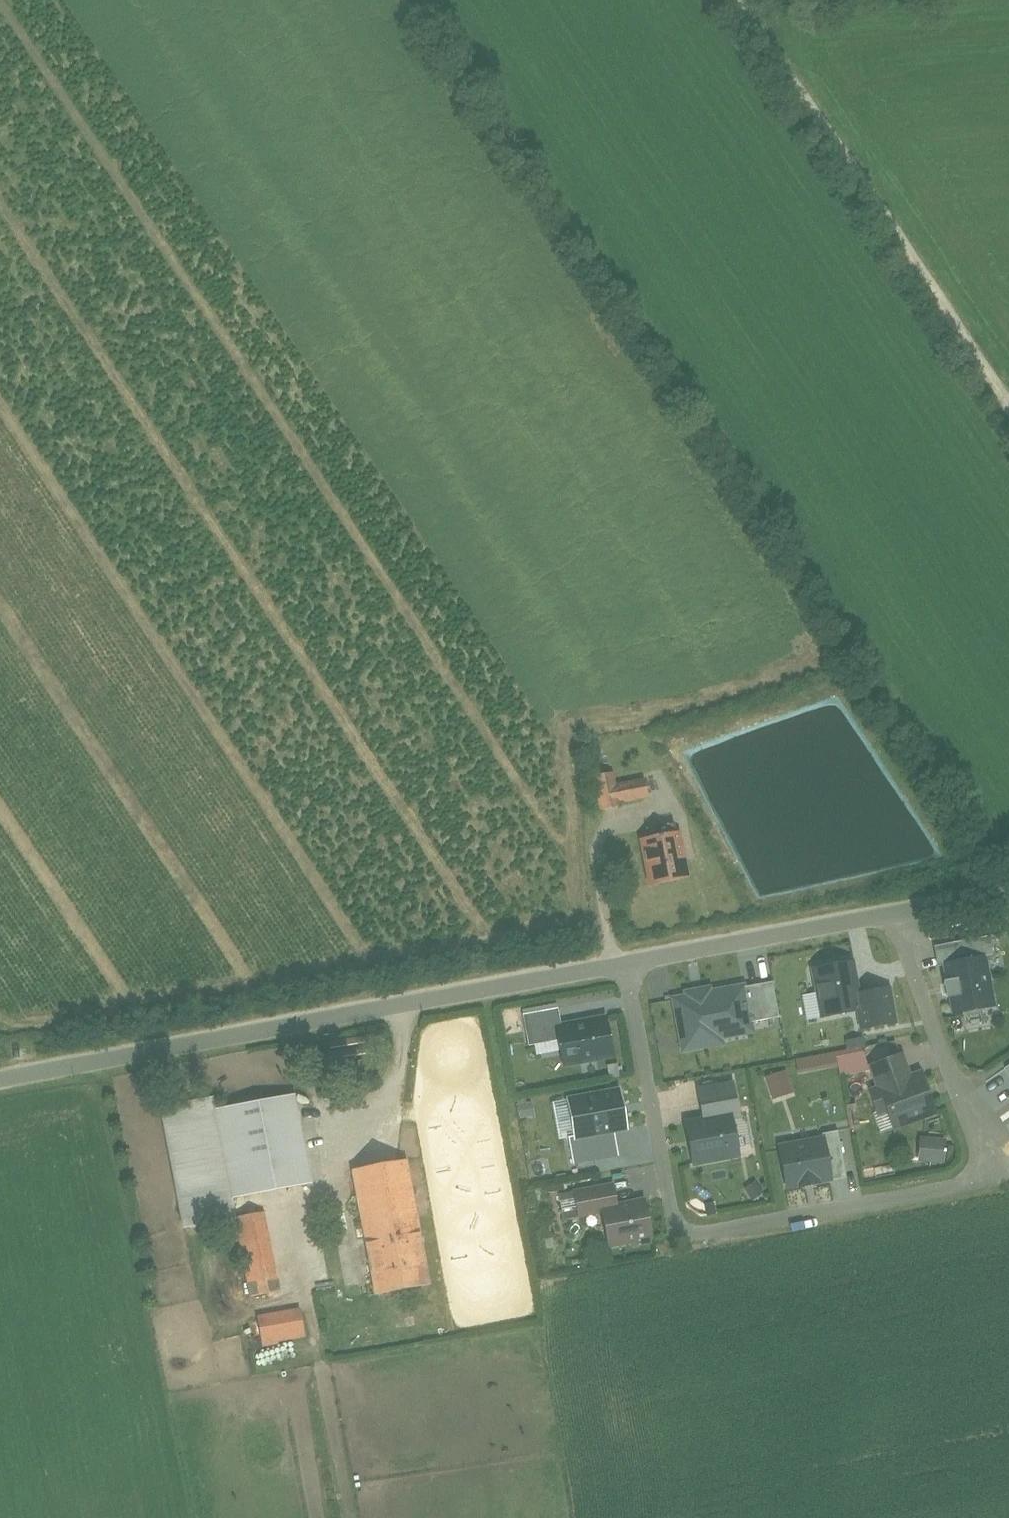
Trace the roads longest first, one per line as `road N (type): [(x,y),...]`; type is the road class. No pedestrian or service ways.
road 1 (residential): [(627,965),(676,1243),(961,1188),(975,1178),(984,1152),(893,915)]
road 2 (unclassified): [(627,965),(0,1080)]
road 3 (unclassified): [(738,0),(1008,405)]
road 4 (unclassified): [(893,915),(627,965)]

